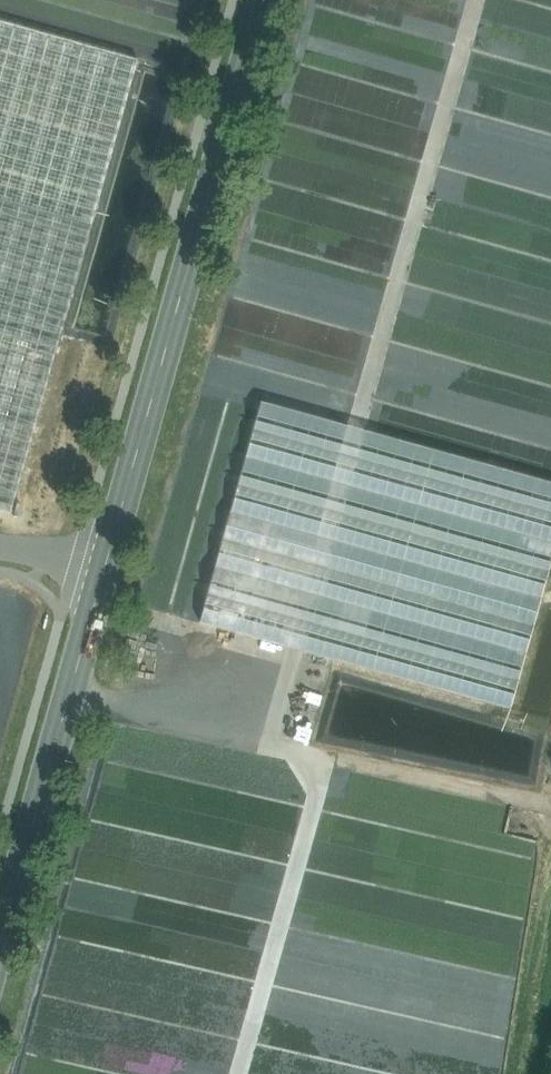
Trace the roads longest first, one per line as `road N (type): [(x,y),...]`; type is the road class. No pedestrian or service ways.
road 1 (primary): [(103,567),(264,0)]
road 2 (track): [(65,698),(534,805)]
road 3 (primary): [(0,942),(103,567)]

